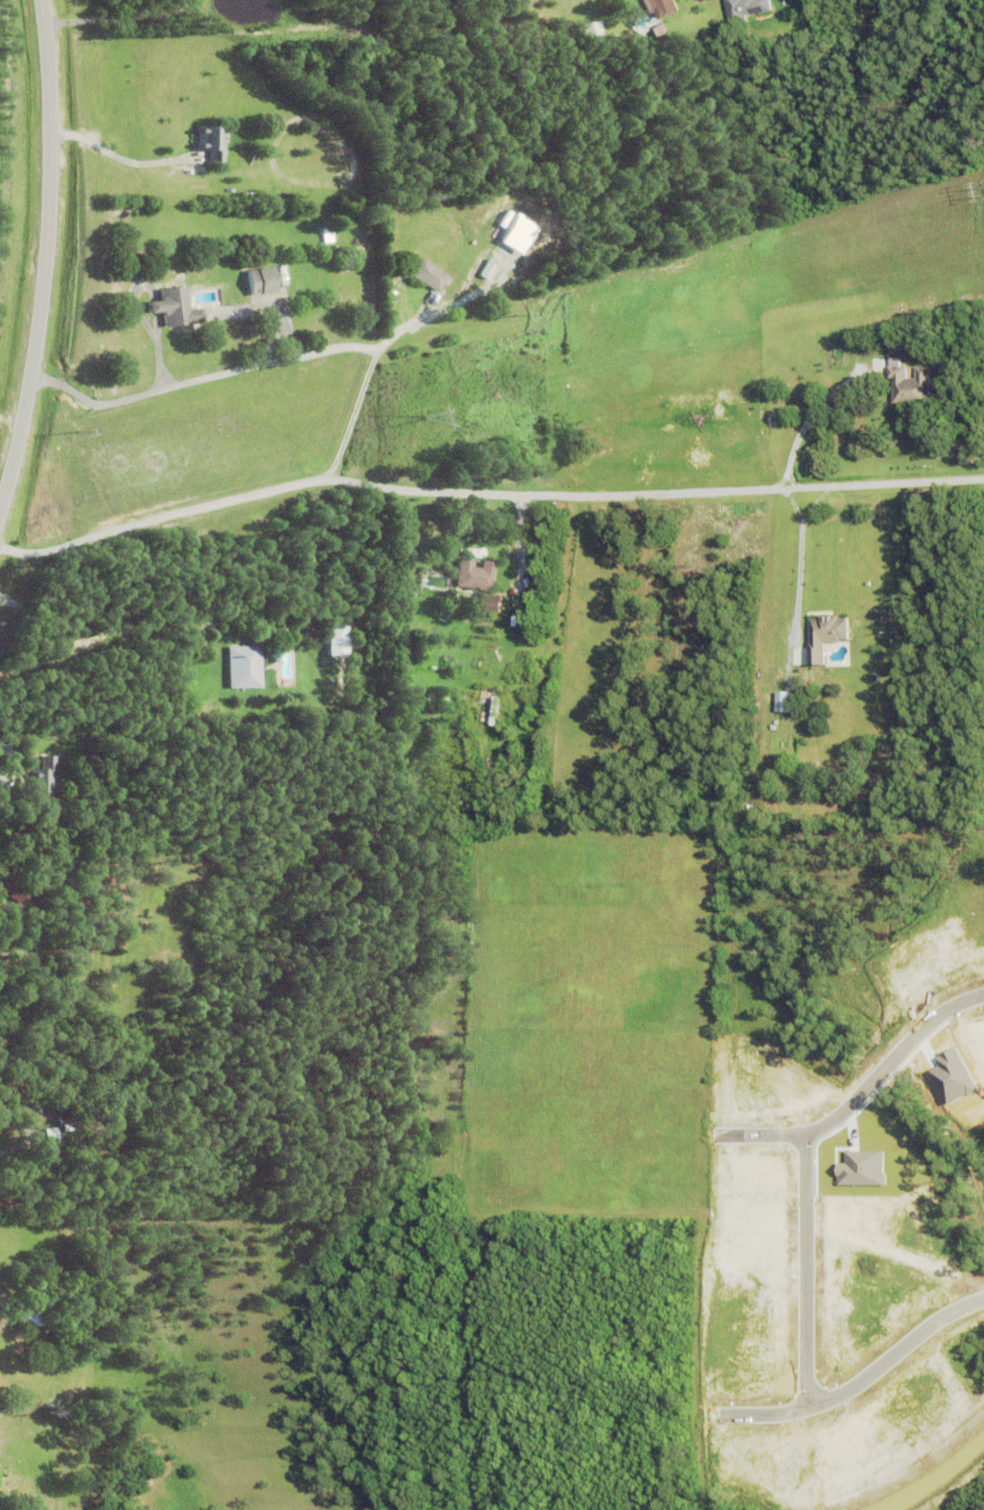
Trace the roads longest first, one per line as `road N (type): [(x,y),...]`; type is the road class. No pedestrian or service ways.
road 1 (residential): [(0,541),(48,553),(167,513),(333,478),(576,494),(983,477)]
road 2 (tertiary): [(43,0),(57,132),(54,282),(28,426),(0,512)]
road 3 (residential): [(983,995),(937,1017),(830,1125),(798,1136),(720,1136)]
road 4 (residential): [(718,1417),(787,1414),(824,1403),(935,1323),(983,1300)]
road 5 (residential): [(805,1134),(812,1407)]

